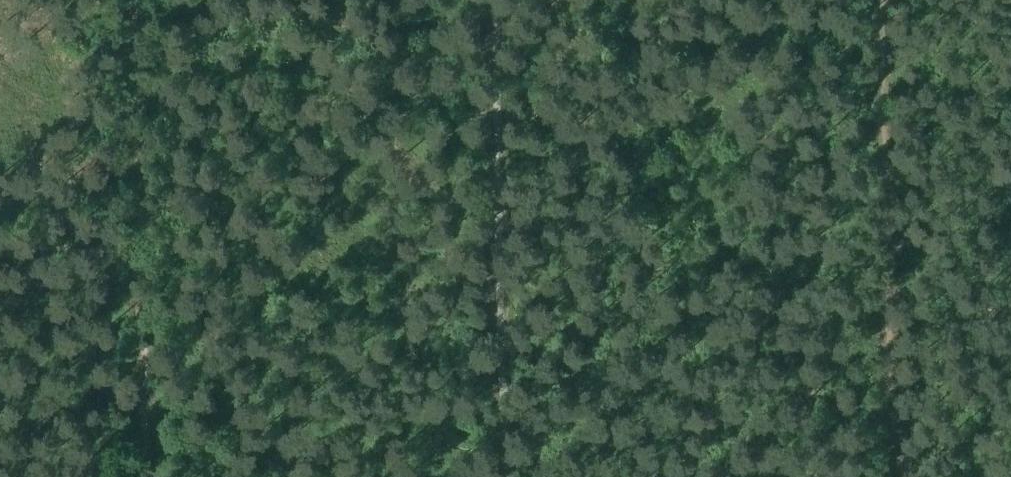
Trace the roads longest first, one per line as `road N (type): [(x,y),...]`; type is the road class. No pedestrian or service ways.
road 1 (track): [(892,476),(884,0)]
road 2 (track): [(146,476),(141,0)]

